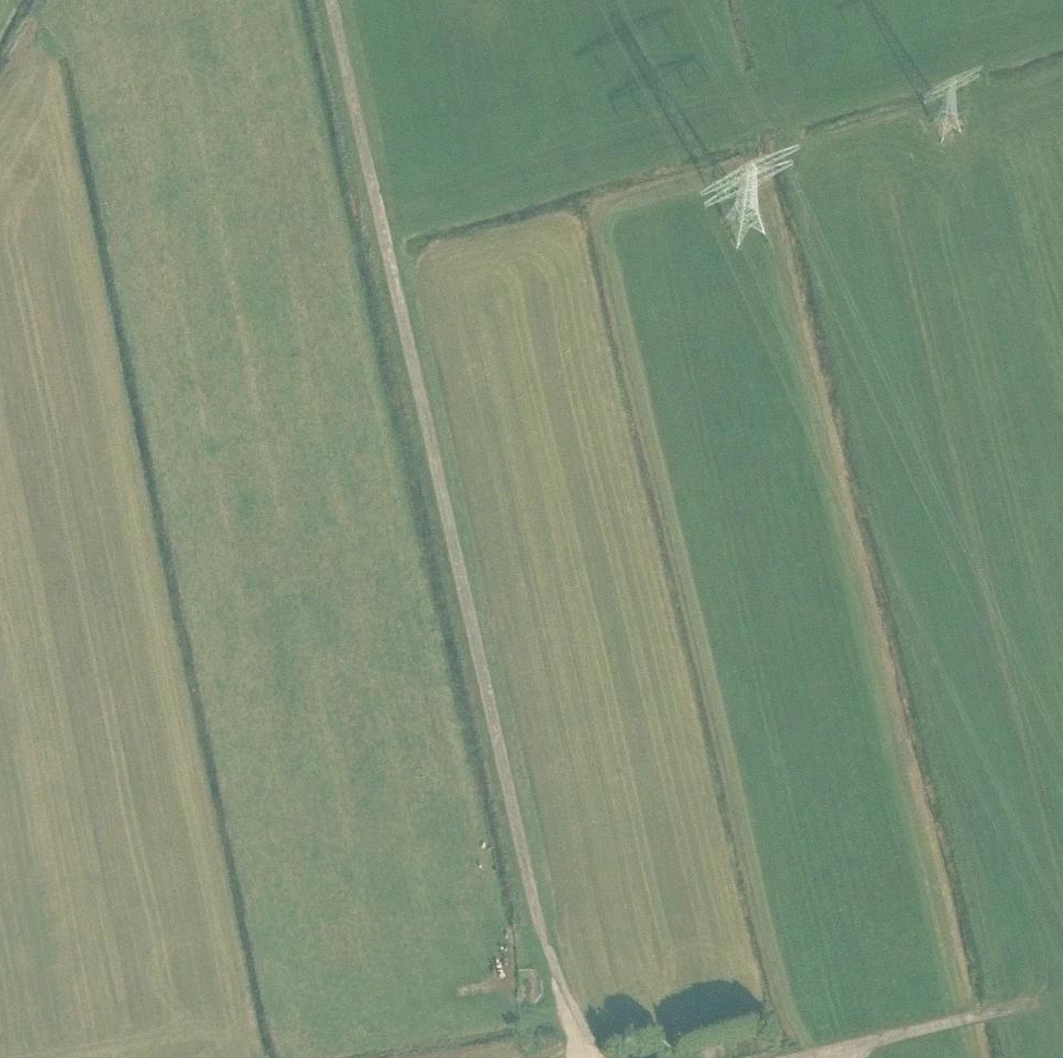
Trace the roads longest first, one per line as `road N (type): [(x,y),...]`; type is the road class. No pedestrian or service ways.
road 1 (track): [(583,1057),(559,993),(332,0)]

